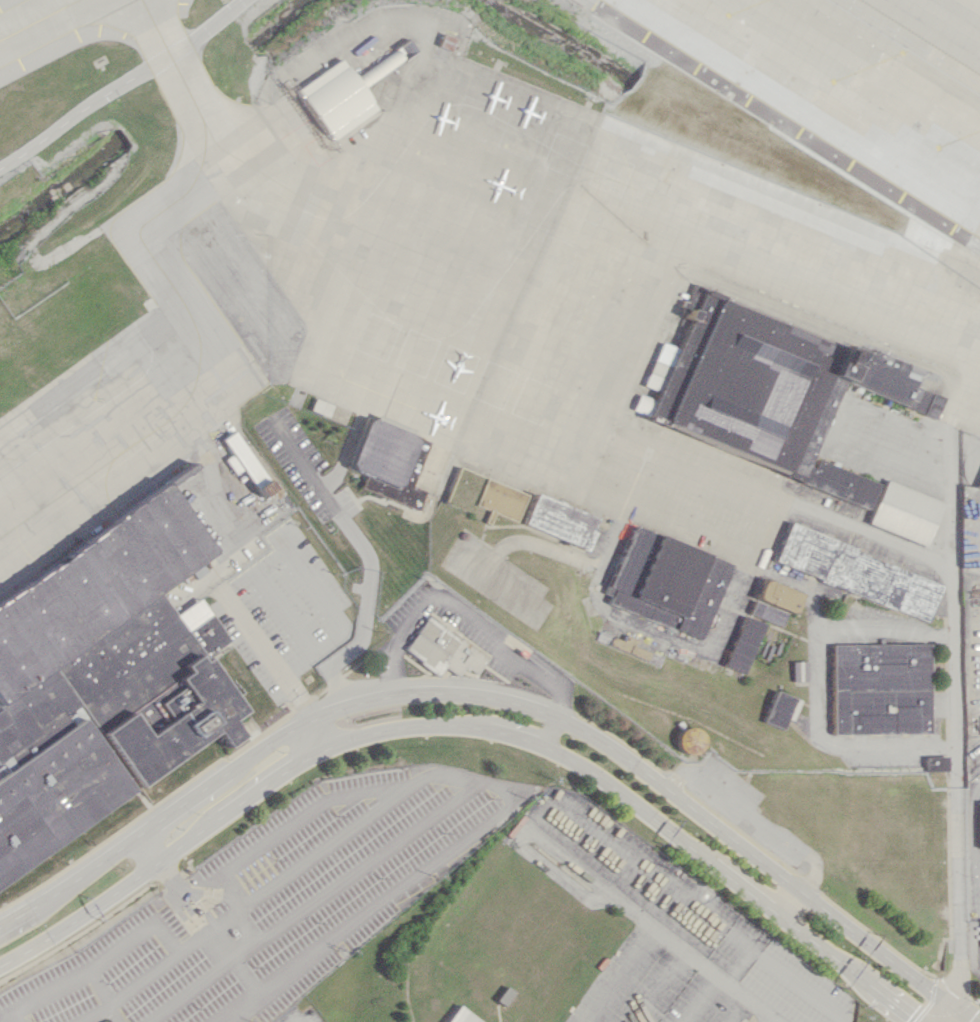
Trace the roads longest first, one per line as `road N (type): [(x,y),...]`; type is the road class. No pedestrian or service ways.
road 1 (tertiary): [(0,965),(324,749)]
road 2 (tertiary): [(310,720),(0,925)]
road 3 (tertiary): [(800,891),(633,762),(558,717)]
road 4 (tertiary): [(546,746),(612,786),(780,917)]
road 5 (tertiary): [(324,749),(372,732),(447,724),(546,746)]
road 6 (tertiary): [(558,717),(441,692),(342,707)]
road 7 (tertiary): [(943,1000),(800,891)]
road 8 (tertiary): [(780,917),(918,1021)]

